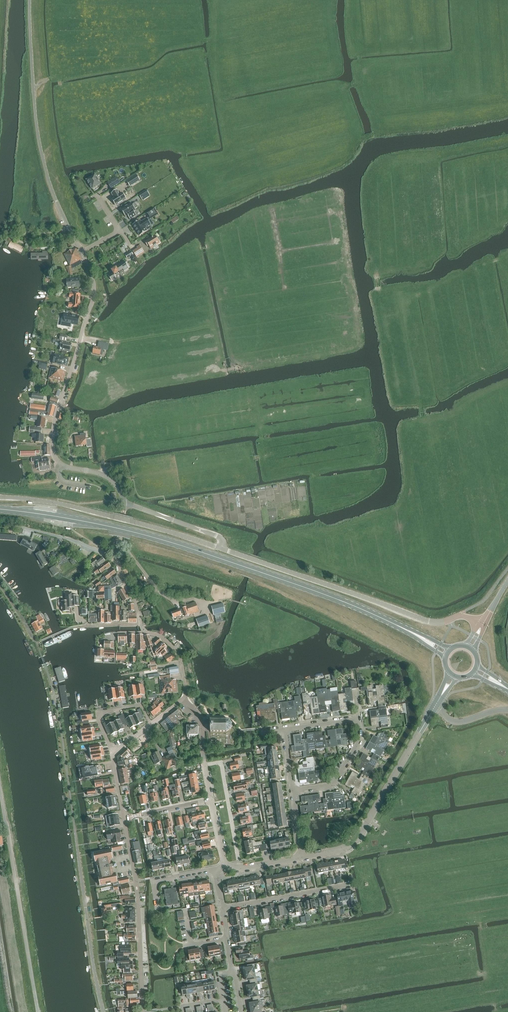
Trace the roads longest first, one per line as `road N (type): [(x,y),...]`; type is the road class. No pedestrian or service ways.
road 1 (primary): [(424,639),(334,598),(166,541),(0,509)]
road 2 (residential): [(124,502),(106,477),(64,466),(53,450),(57,413),(95,295),(83,252)]
road 3 (tertiary): [(483,625),(463,616),(429,622),(223,549)]
road 4 (tertiary): [(223,549),(81,508),(0,497)]
road 5 (tertiary): [(38,1011),(0,789)]
road 6 (tertiary): [(302,857),(358,838),(435,706)]
road 7 (unclassified): [(57,200),(37,124),(31,0)]
road 8 (unclassified): [(104,1011),(74,816)]
road 9 (tertiary): [(145,1011),(125,818)]
road 10 (residential): [(184,698),(178,652),(141,623),(121,571),(121,538)]
road 11 (track): [(214,0),(213,57),(229,153)]
road 12 (residential): [(223,908),(348,884)]

